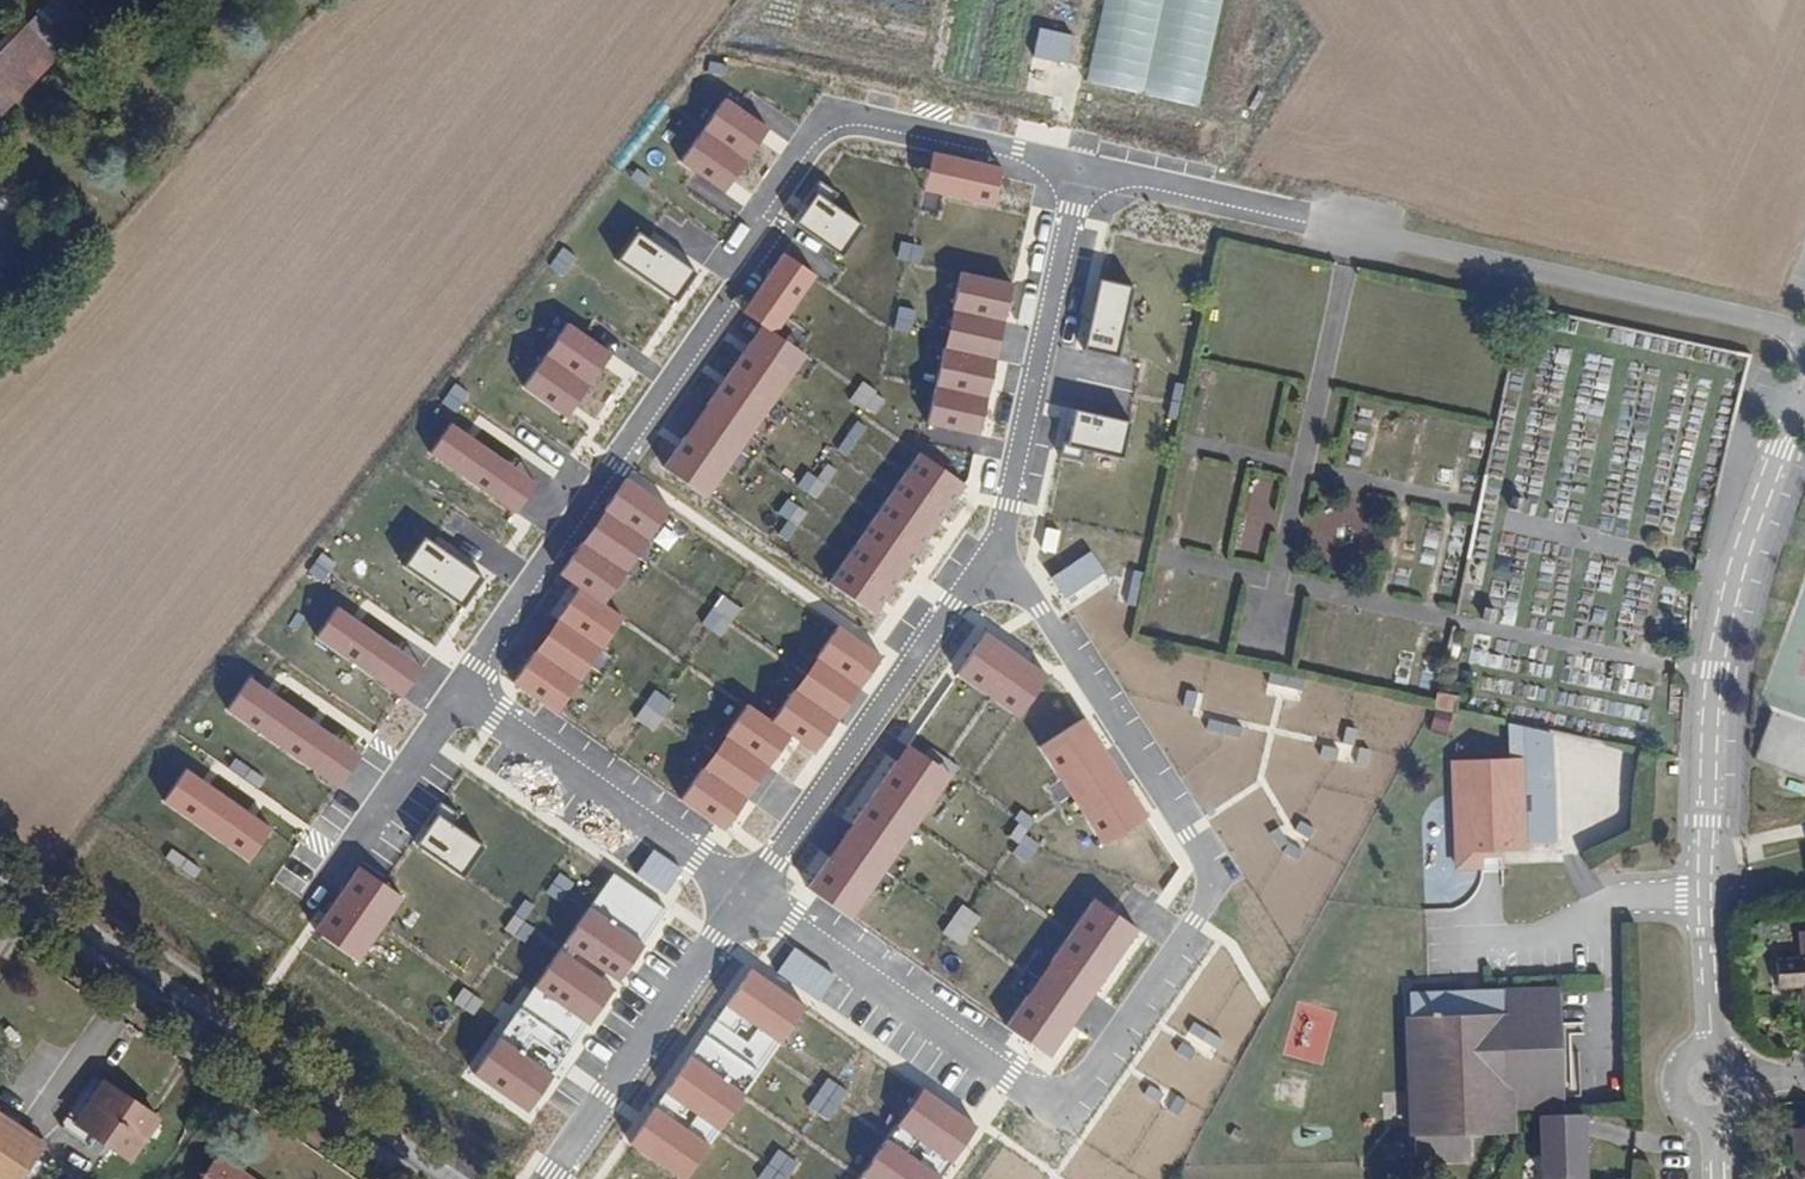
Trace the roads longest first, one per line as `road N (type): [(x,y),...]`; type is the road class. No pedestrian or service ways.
road 1 (residential): [(1078,169),(858,120),(823,132),(770,211),(721,317),(462,691),(746,894)]
road 2 (residential): [(746,894),(1010,1079),(1042,1095),(1078,1089),(1194,919),(1214,878),(1041,609),(998,561)]
road 3 (unclassified): [(1804,332),(1078,169)]
road 4 (residential): [(1710,1049),(1709,720),(1729,596),(1804,391)]
road 5 (tertiary): [(437,1178),(0,889)]
road 6 (residential): [(746,894),(956,603),(998,561)]
road 7 (residential): [(998,561),(1078,169)]
road 8 (residential): [(550,1178),(746,894)]

